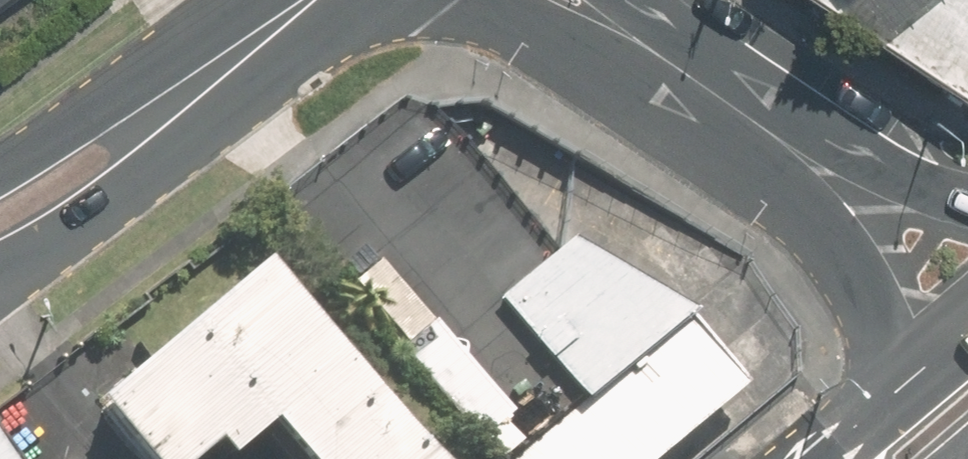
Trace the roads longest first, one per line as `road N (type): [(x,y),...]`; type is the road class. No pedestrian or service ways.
road 1 (tertiary): [(850,458),(869,426),(887,347),(881,292),(836,216),(796,174),(504,0)]
road 2 (tertiary): [(628,0),(809,130),(967,198)]
road 3 (tertiary): [(314,0),(0,223)]
road 4 (secondary): [(869,458),(967,342)]

